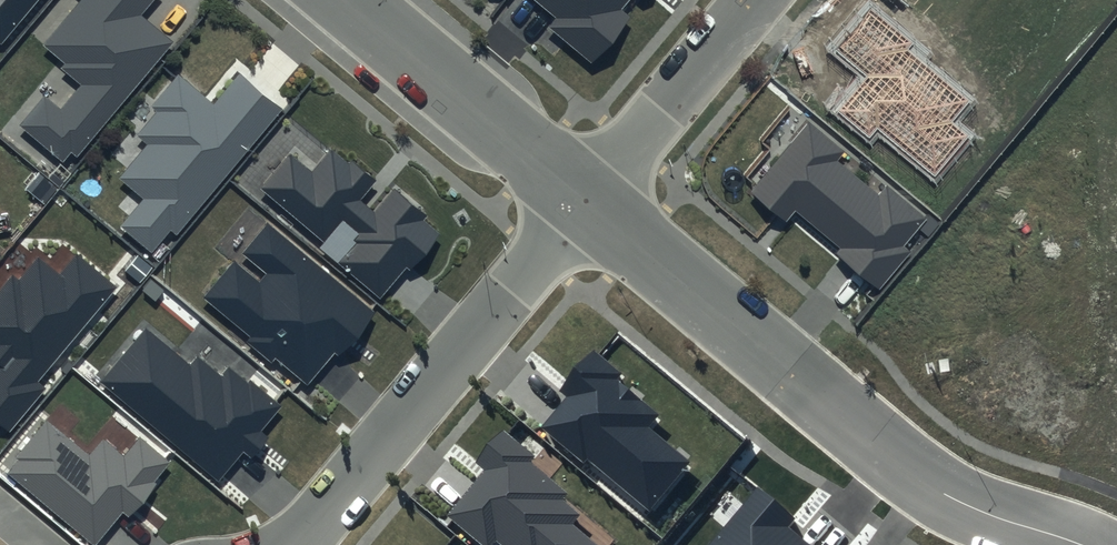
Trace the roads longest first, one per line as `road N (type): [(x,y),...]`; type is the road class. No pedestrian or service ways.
road 1 (residential): [(592,200),(904,466),(981,511),(1080,544)]
road 2 (residential): [(592,200),(292,544)]
road 3 (residential): [(352,0),(592,200)]
road 4 (residential): [(756,0),(592,200)]

